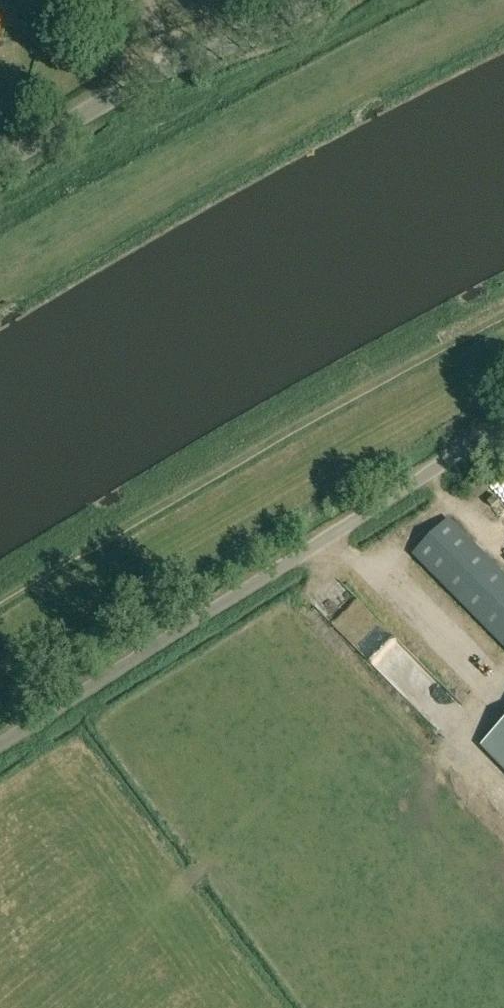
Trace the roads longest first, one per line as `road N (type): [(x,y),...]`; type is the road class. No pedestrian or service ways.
road 1 (unclassified): [(503,426),(0,751)]
road 2 (unclassified): [(0,166),(114,96),(316,0)]

